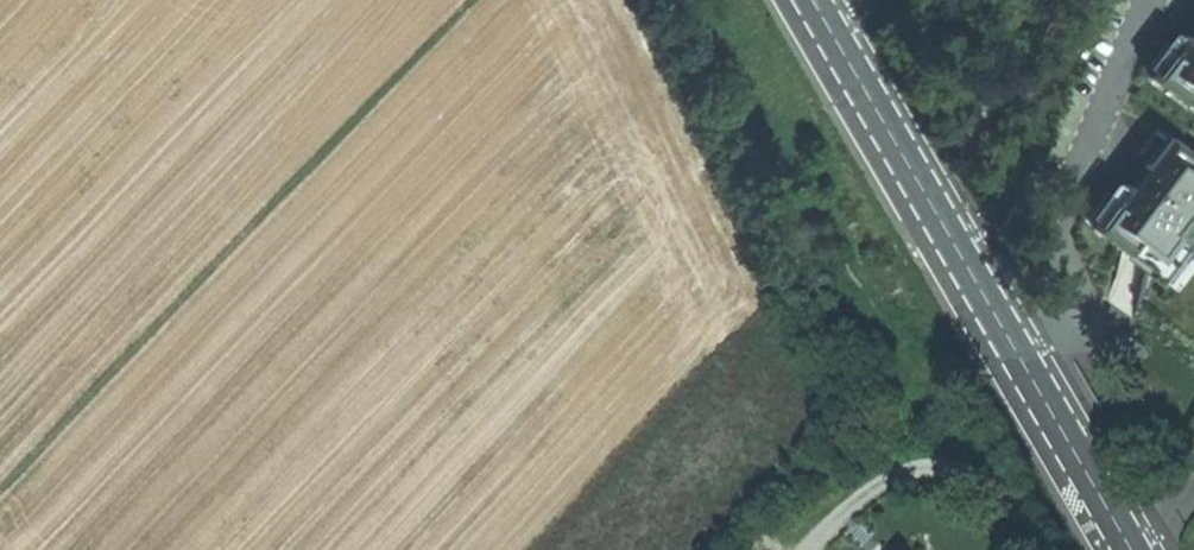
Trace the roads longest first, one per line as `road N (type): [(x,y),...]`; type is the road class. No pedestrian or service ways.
road 1 (secondary): [(1138,549),(818,0)]

